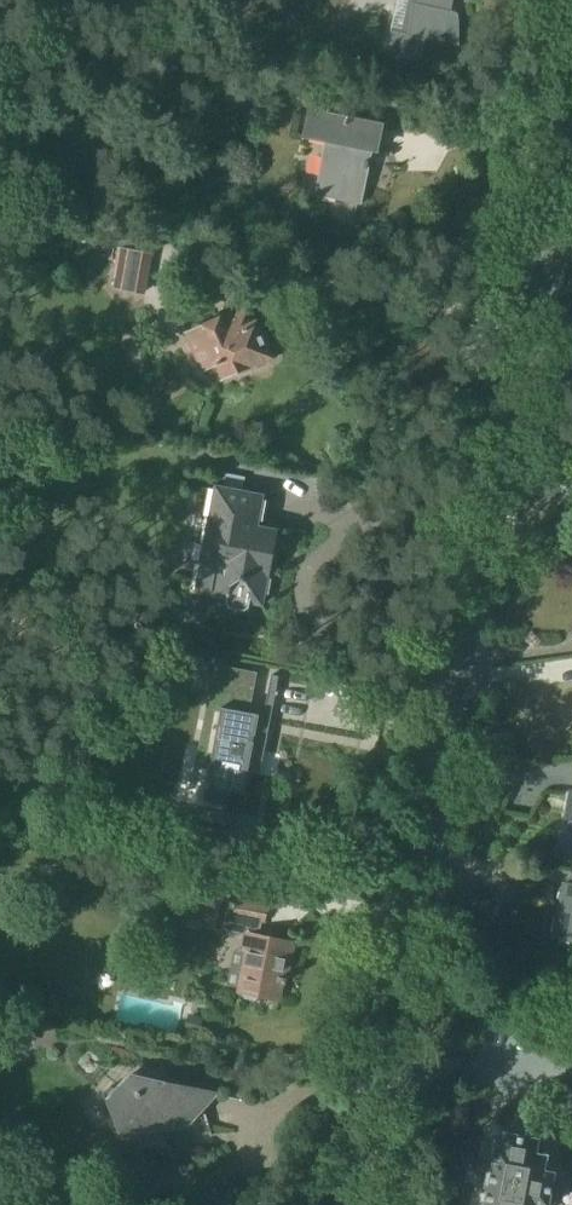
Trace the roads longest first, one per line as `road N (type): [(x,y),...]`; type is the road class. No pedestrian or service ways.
road 1 (tertiary): [(349,1204),(491,494)]
road 2 (tertiary): [(491,494),(571,101)]

